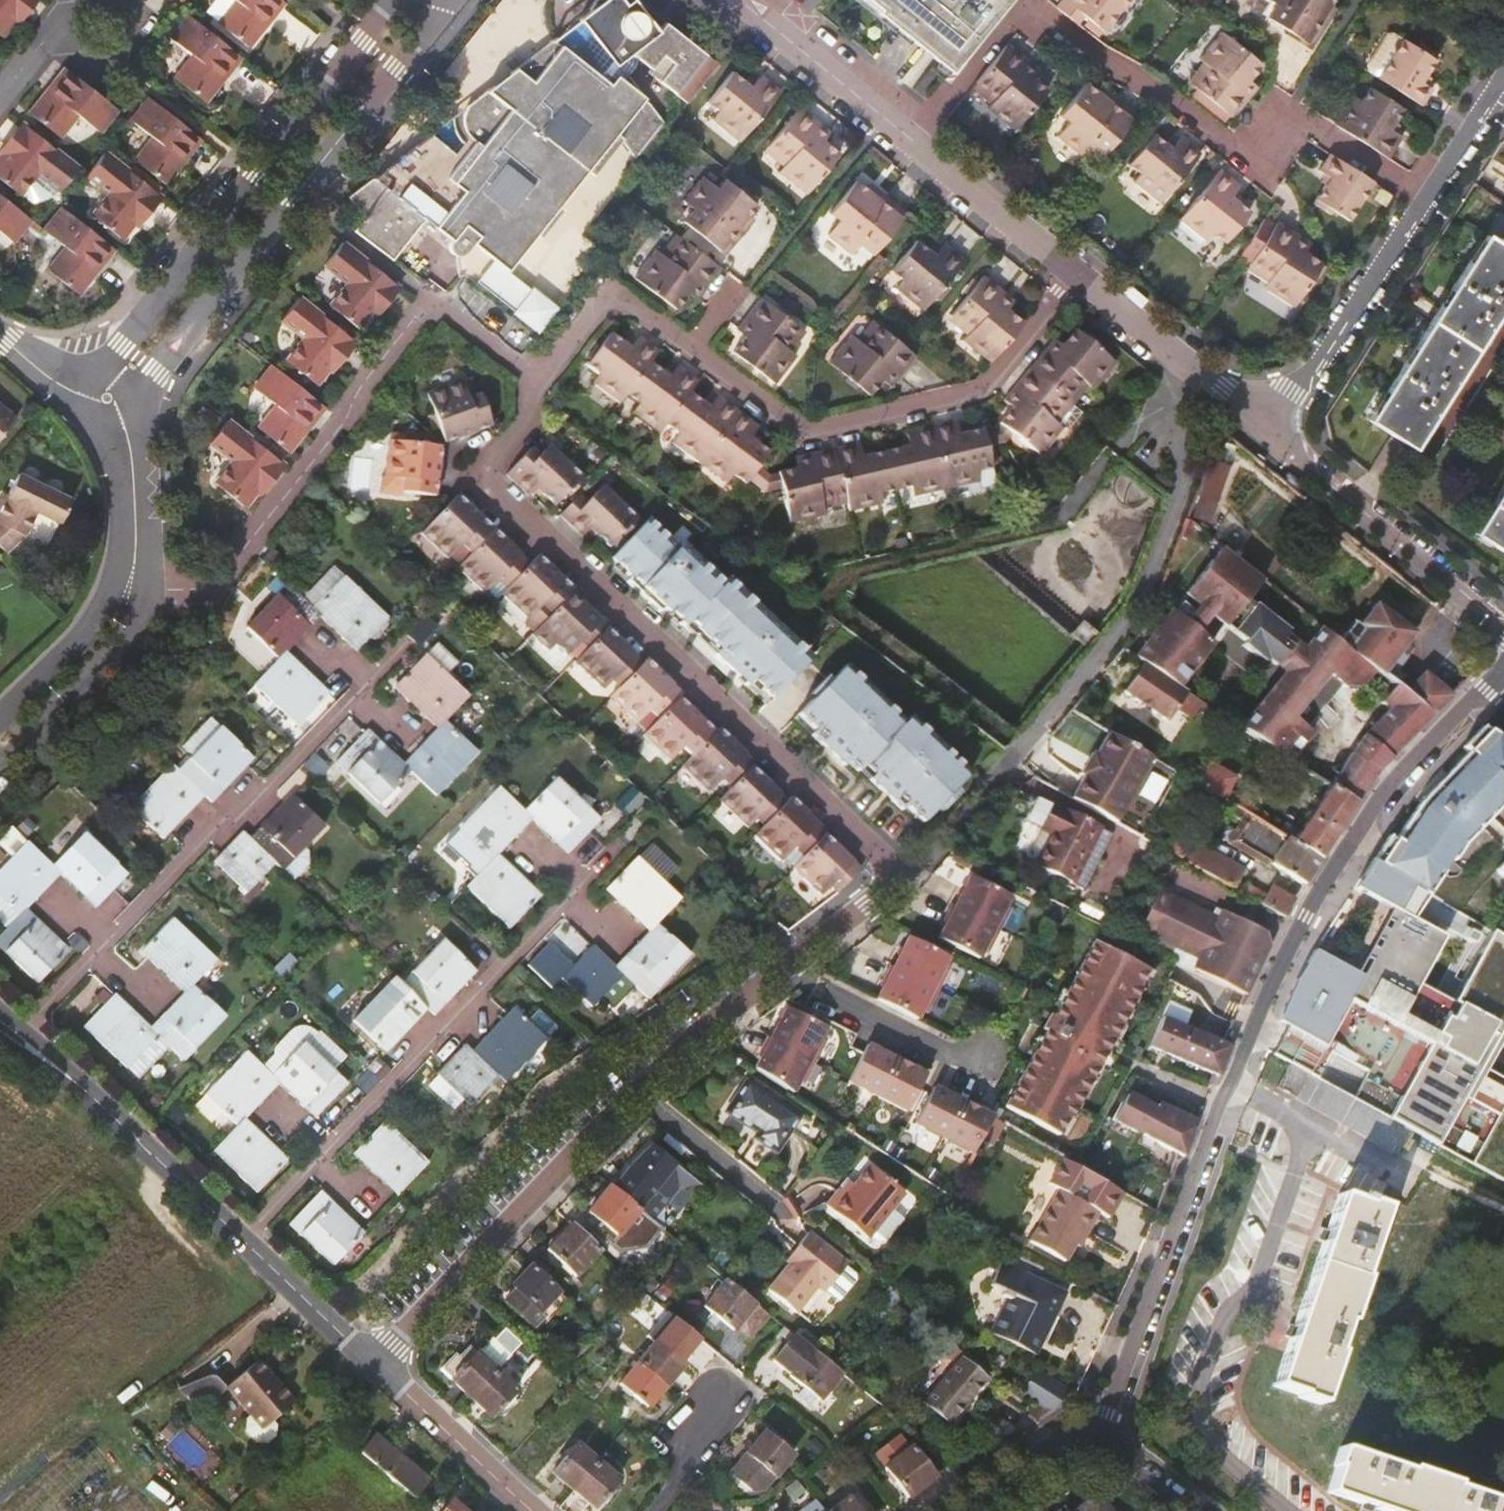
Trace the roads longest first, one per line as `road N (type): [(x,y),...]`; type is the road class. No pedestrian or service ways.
road 1 (residential): [(1503,670),(1410,763),(1357,832),(1277,970),(1097,1434)]
road 2 (residential): [(531,378),(526,424),(474,481),(874,847),(893,876)]
road 3 (residential): [(893,876),(960,827),(1132,616),(1182,492),(1185,370)]
road 4 (residential): [(129,590),(214,583),(430,302),(531,378)]
road 5 (residential): [(15,1036),(403,650)]
road 6 (residential): [(243,1240),(619,846)]
road 7 (residential): [(124,427),(153,372),(444,0)]
road 8 (residential): [(392,0),(80,394)]
road 9 (residential): [(1028,2),(1240,156),(1295,118),(1427,197)]
road 10 (residential): [(690,353),(800,436),(976,395),(1073,278)]
road 11 (residential): [(371,1364),(636,1095)]
road 12 (residential): [(636,1095),(887,890),(893,876)]
road 13 (residential): [(1262,438),(1503,635)]
road 14 (tertiary): [(15,1036),(243,1240)]
road 15 (residential): [(1427,197),(1262,438)]
road 16 (residential): [(910,138),(738,0)]
road 17 (tertiary): [(371,1364),(533,1510)]
road 18 (residential): [(1073,278),(910,138)]
road 19 (residential): [(531,378),(601,295),(690,353)]
road 20 (residential): [(0,742),(105,641),(129,590)]
road 21 (residential): [(692,1467),(735,1409),(737,1398),(724,1388),(702,1390),(672,1427),(678,1457)]
road 22 (residential): [(636,1095),(779,1209)]
road 23 (residential): [(910,138),(1028,2)]
road 24 (tertiary): [(243,1240),(371,1364)]
road 25 (residential): [(129,590),(136,547),(124,427)]
road 26 (tertiary): [(1097,1434),(1058,1441),(963,1510)]
road 27 (residential): [(1185,370),(1073,278)]
road 28 (residential): [(1503,79),(1427,197)]

